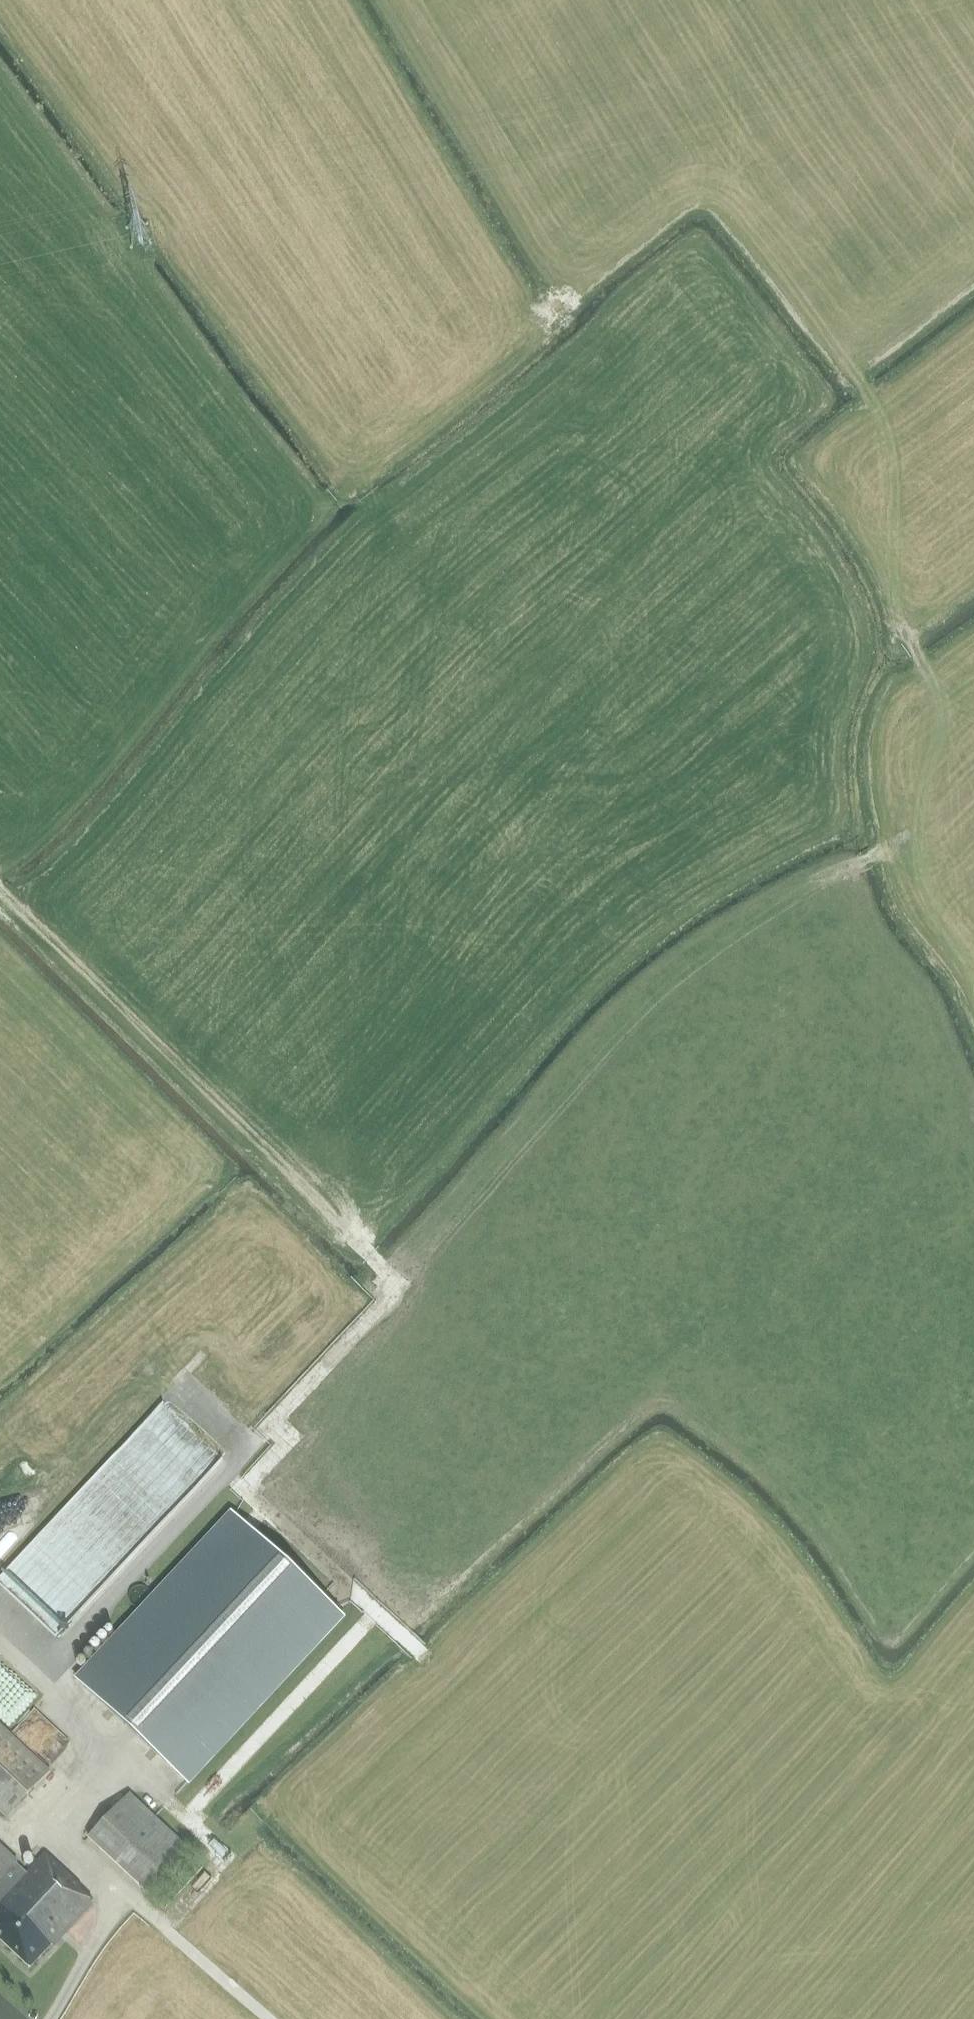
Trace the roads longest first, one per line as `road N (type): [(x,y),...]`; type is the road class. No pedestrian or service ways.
road 1 (track): [(77,1573),(166,1523),(397,1284),(0,891)]
road 2 (unclassified): [(47,2018),(131,1900)]

